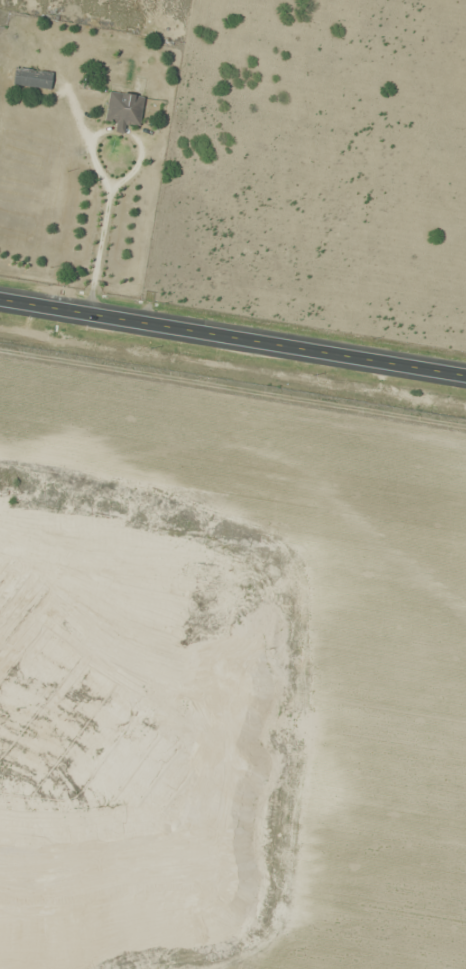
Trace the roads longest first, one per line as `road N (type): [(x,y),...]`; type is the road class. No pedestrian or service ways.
road 1 (secondary): [(465,376),(0,300)]

